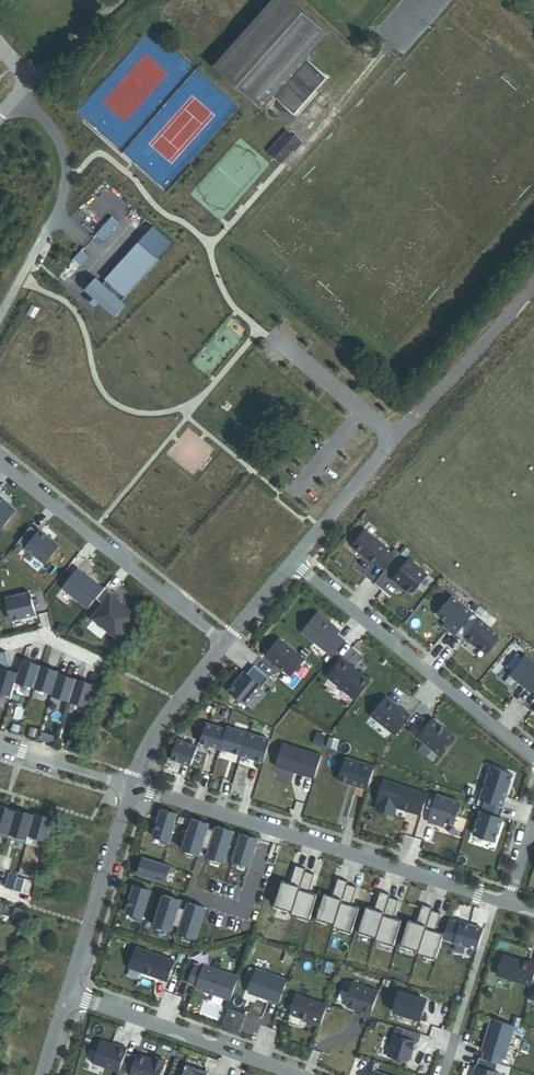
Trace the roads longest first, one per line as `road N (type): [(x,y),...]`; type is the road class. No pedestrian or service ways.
road 1 (residential): [(509,902),(131,788)]
road 2 (residential): [(533,758),(294,560)]
road 3 (residential): [(0,463),(225,642)]
road 4 (residential): [(69,995),(305,1074)]
road 5 (residential): [(69,995),(131,788)]
road 6 (residential): [(294,560),(419,413)]
road 7 (residential): [(131,788),(153,733),(225,642)]
road 8 (unclassified): [(118,0),(29,77),(0,114)]
road 9 (residential): [(131,788),(0,746)]

